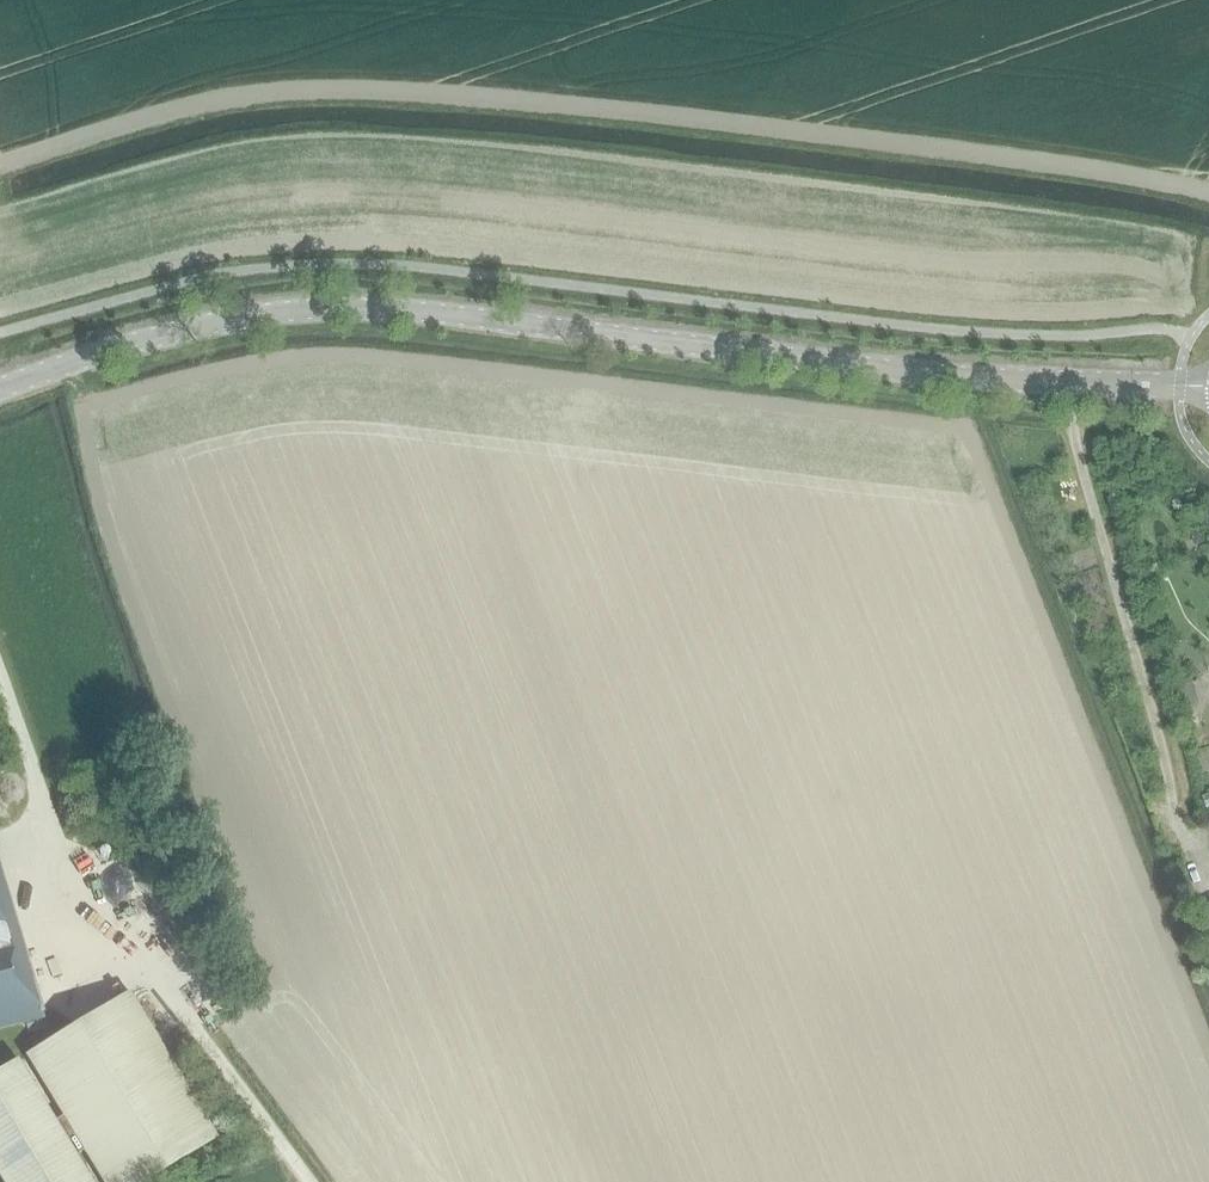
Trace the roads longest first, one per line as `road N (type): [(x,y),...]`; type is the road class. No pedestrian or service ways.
road 1 (tertiary): [(0,389),(124,343),(332,309),(972,377),(1208,387)]
road 2 (track): [(309,1181),(141,972),(100,958),(75,959)]

